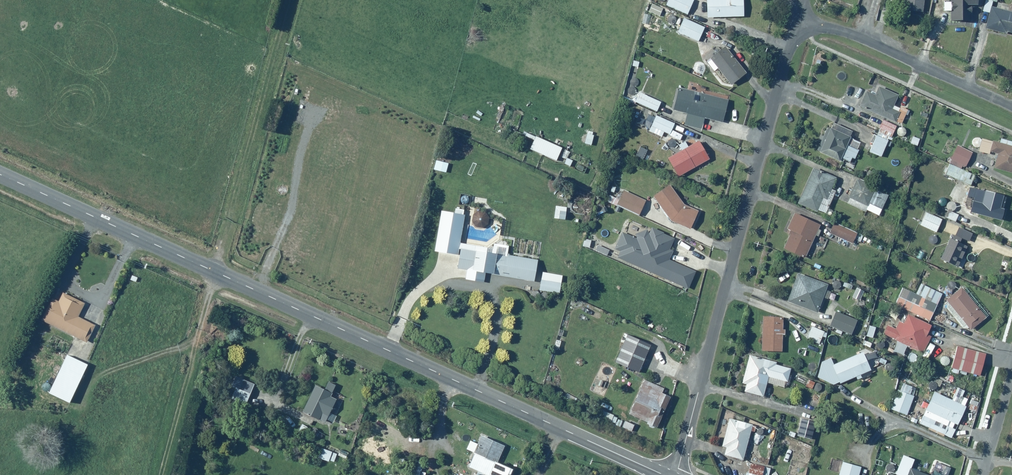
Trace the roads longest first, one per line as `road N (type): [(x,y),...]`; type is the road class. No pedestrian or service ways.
road 1 (tertiary): [(216,273),(663,474)]
road 2 (residential): [(795,12),(677,474)]
road 3 (unclassified): [(301,0),(216,273)]
road 4 (tertiary): [(0,176),(216,273)]
road 5 (residential): [(795,12),(1011,108)]
road 6 (unclassified): [(216,273),(161,474)]

